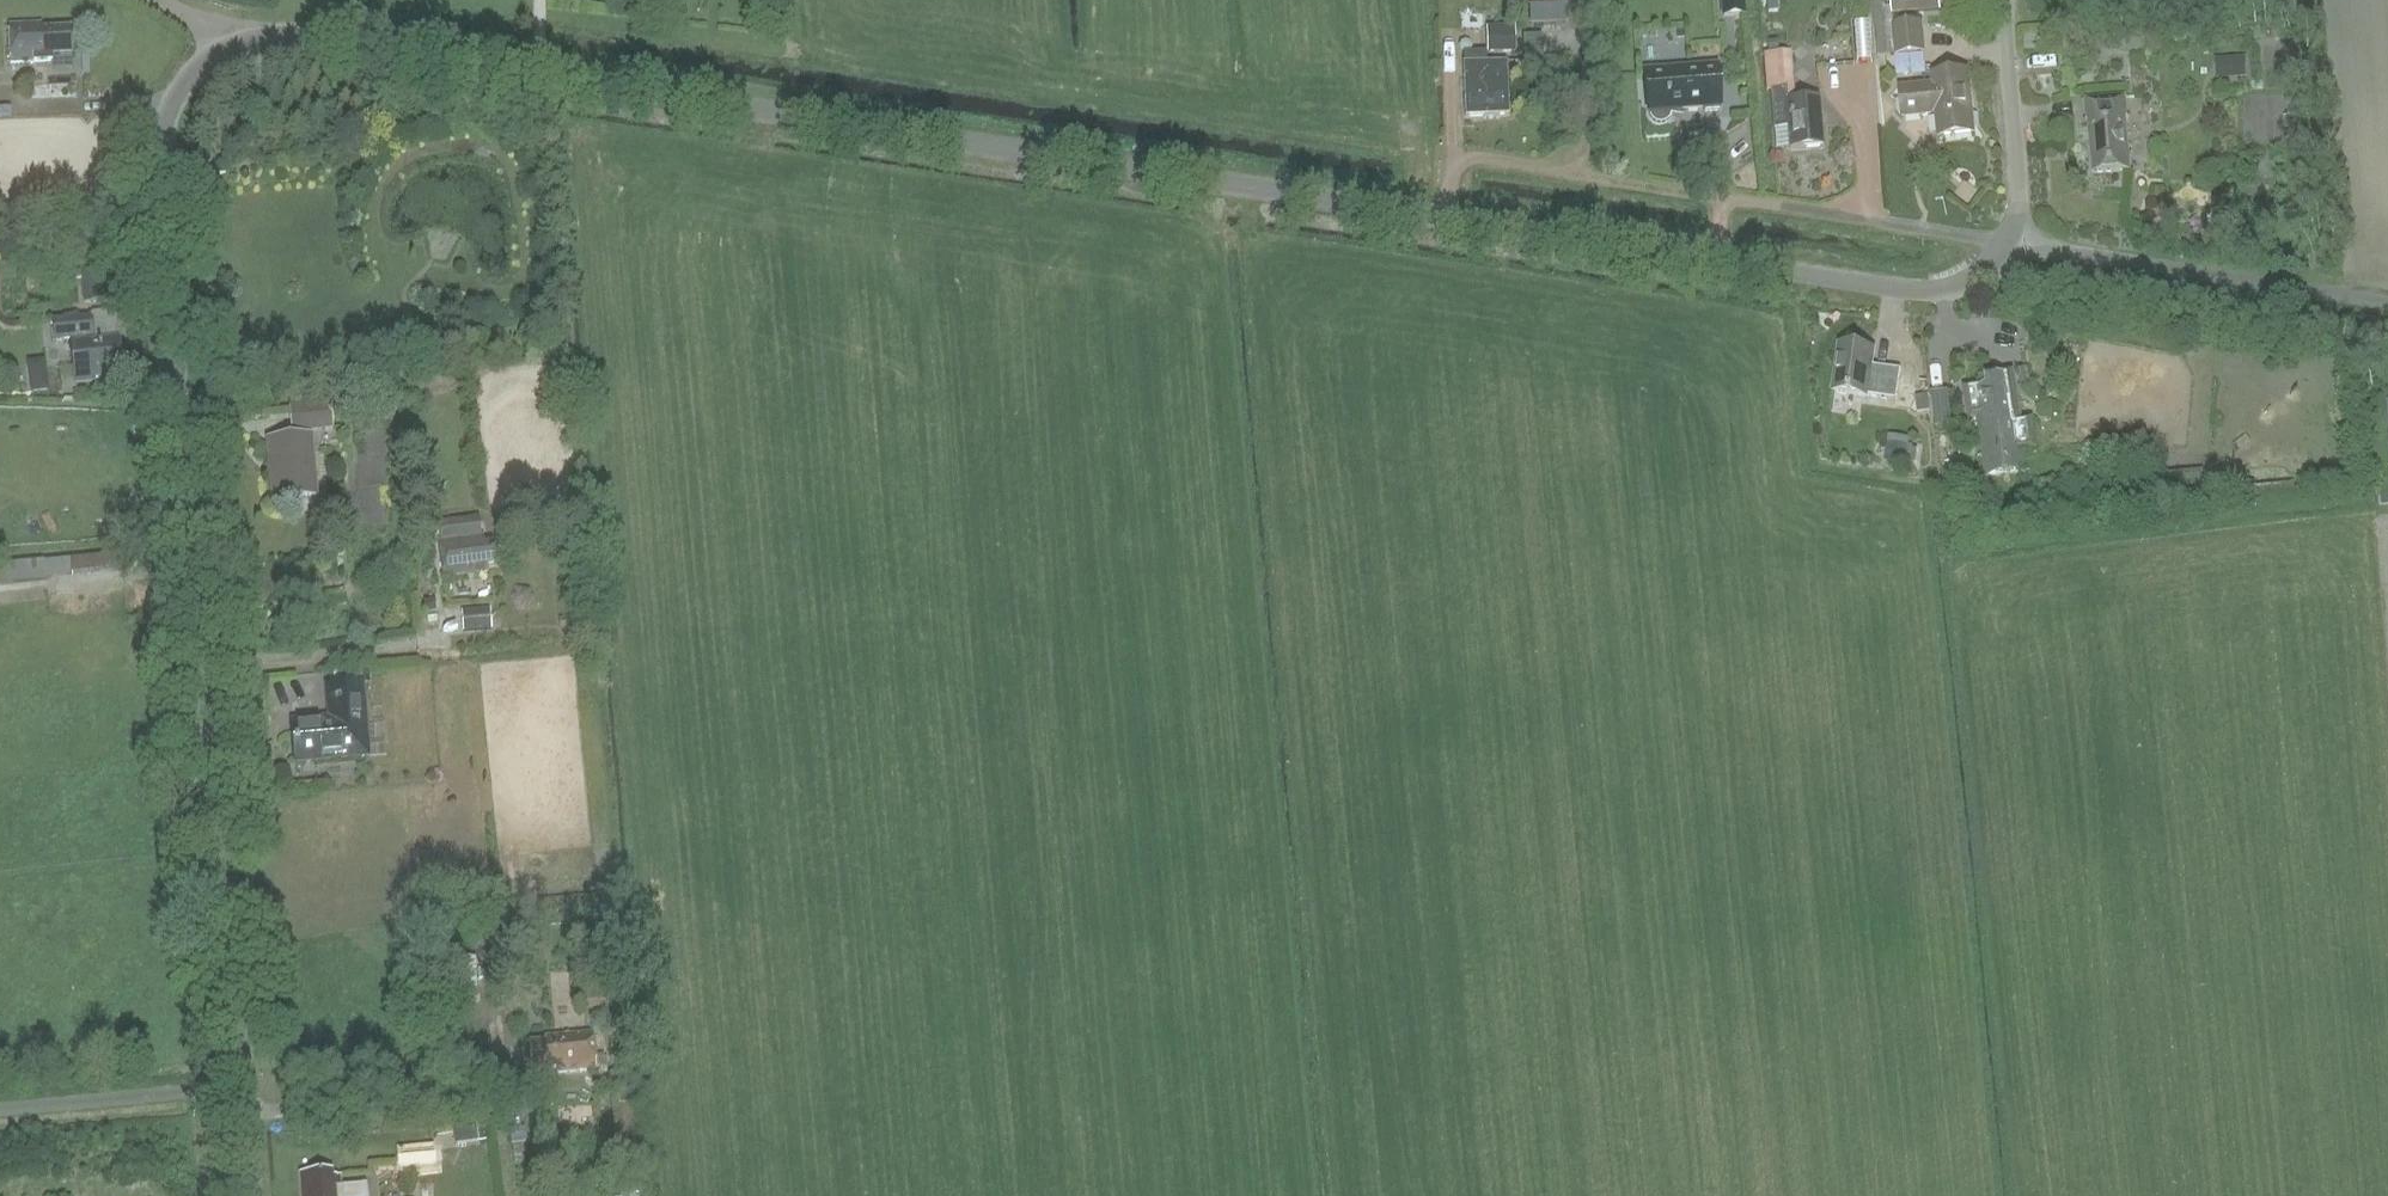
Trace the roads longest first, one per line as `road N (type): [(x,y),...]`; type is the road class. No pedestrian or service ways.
road 1 (unclassified): [(1444,215),(277,31),(224,44)]
road 2 (unclassified): [(252,1195),(158,164),(164,115),(192,68),(224,44)]
road 3 (unclassified): [(2387,300),(2018,239)]
road 4 (unclassified): [(1444,215),(1453,165),(1470,157),(1721,195)]
road 5 (unclassified): [(2018,239),(1963,285),(1912,289),(1714,258)]
road 6 (unclassified): [(1721,195),(2018,239)]
road 7 (unclassified): [(1714,258),(1444,215)]
road 8 (unclassified): [(2018,239),(1997,0)]

